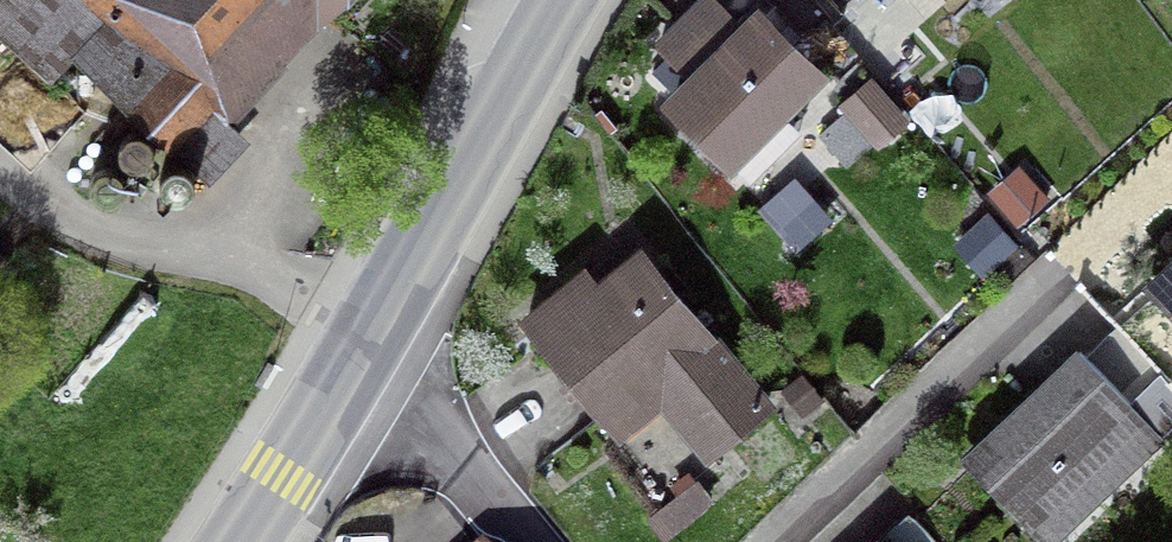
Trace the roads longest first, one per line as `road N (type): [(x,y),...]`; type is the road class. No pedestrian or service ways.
road 1 (residential): [(367,338),(295,293),(81,220),(0,171)]
road 2 (primary): [(561,0),(367,338)]
road 3 (residential): [(532,541),(367,338)]
road 4 (primary): [(367,338),(240,541)]

